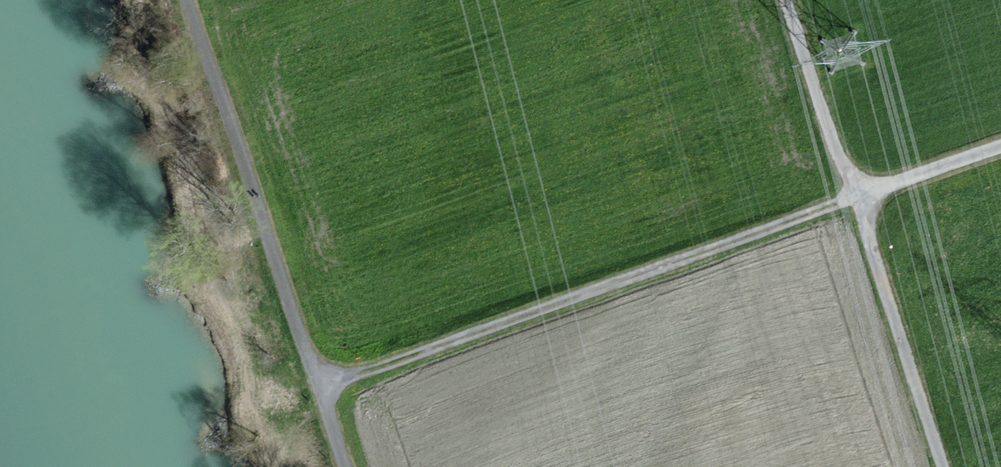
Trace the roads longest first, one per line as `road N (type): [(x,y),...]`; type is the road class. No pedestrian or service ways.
road 1 (track): [(346,466),(188,0)]
road 2 (track): [(942,466),(788,0)]
road 3 (track): [(320,390),(741,241)]
road 4 (unclassified): [(741,241),(1000,145)]

